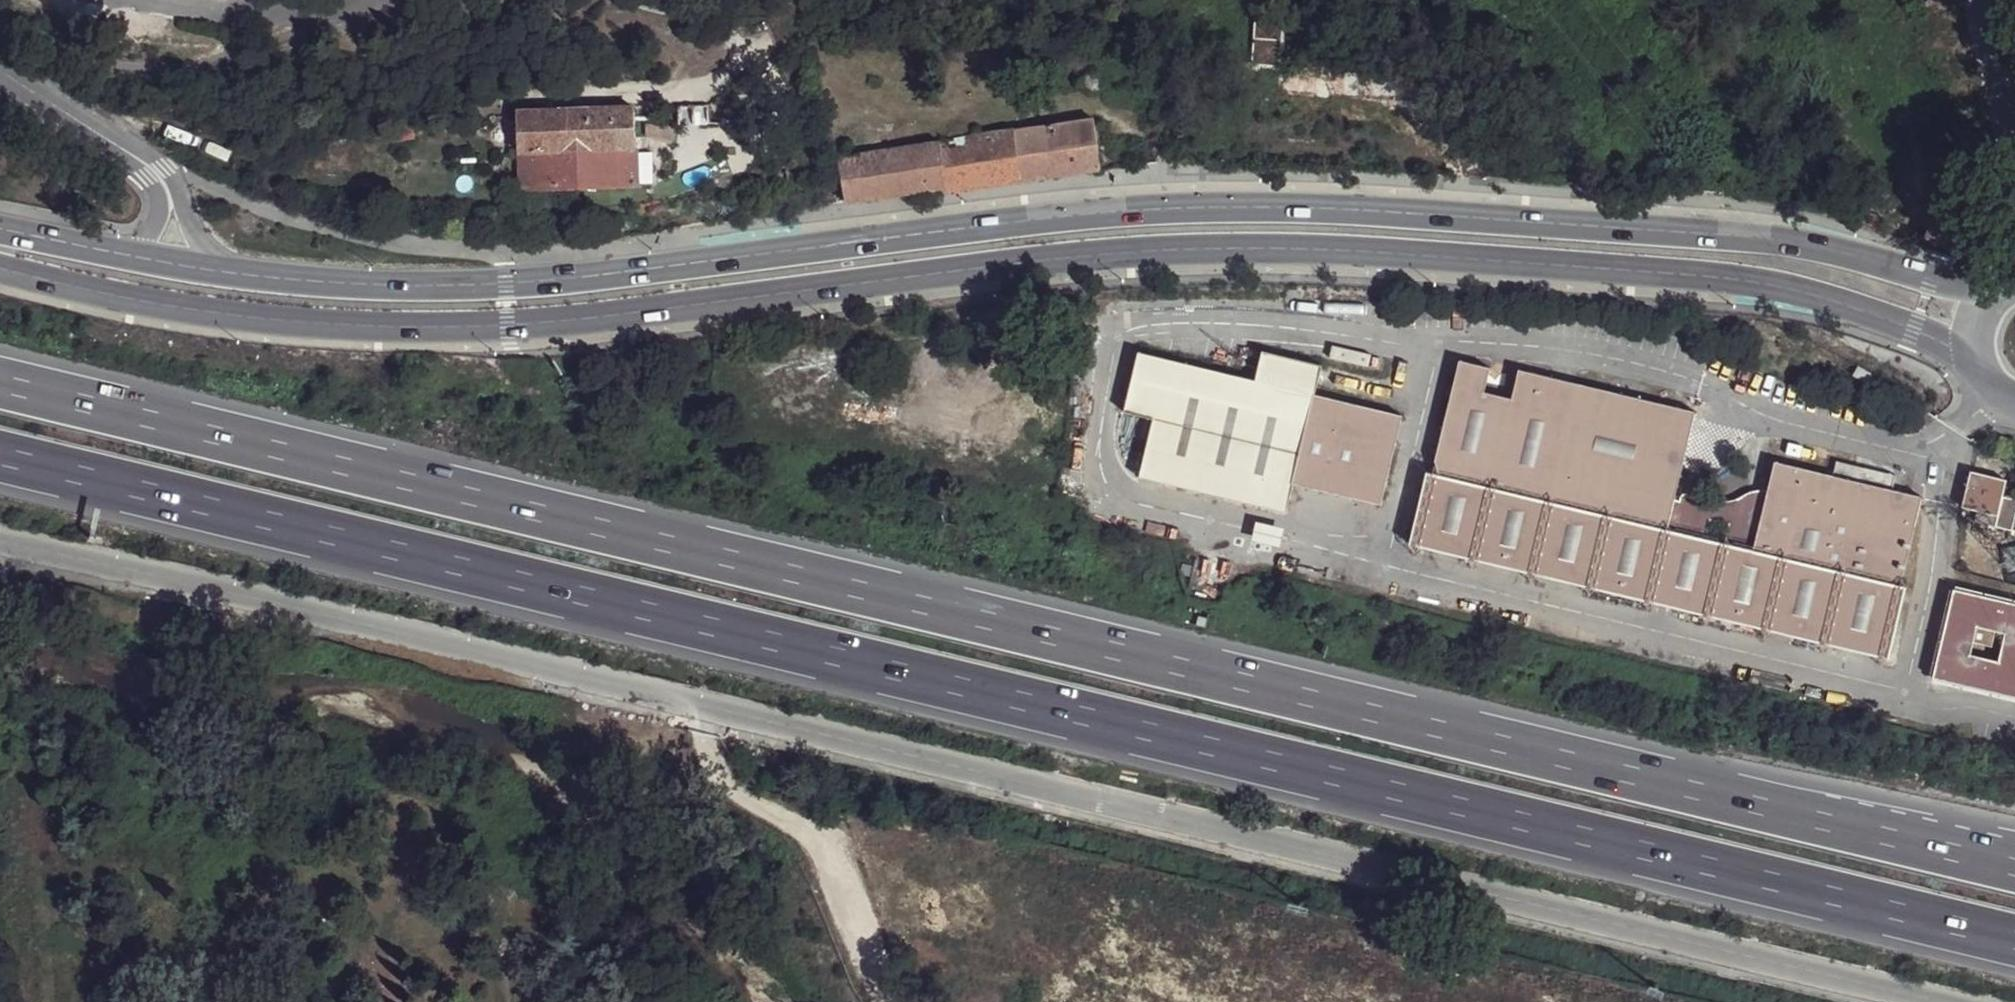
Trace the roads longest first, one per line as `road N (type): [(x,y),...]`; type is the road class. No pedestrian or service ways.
road 1 (motorway): [(0,459),(2014,944)]
road 2 (primary): [(0,266),(66,286),(265,318),(509,323),(1112,252),(1366,251),(1763,282),(1844,303),(1984,367)]
road 3 (residential): [(0,538),(249,589),(1924,1001)]
road 4 (motorway): [(1808,813),(0,383)]
road 5 (primary): [(2004,296),(1755,235),(1246,206),(1129,208),(510,281),(381,284),(212,271)]
road 6 (motorway): [(2014,863),(1808,813)]
road 7 (motorway): [(2014,856),(1808,813)]
road 8 (residential): [(0,72),(162,178)]
road 9 (unclassified): [(1978,0),(2014,151)]
road 10 (primary): [(130,257),(0,235)]

